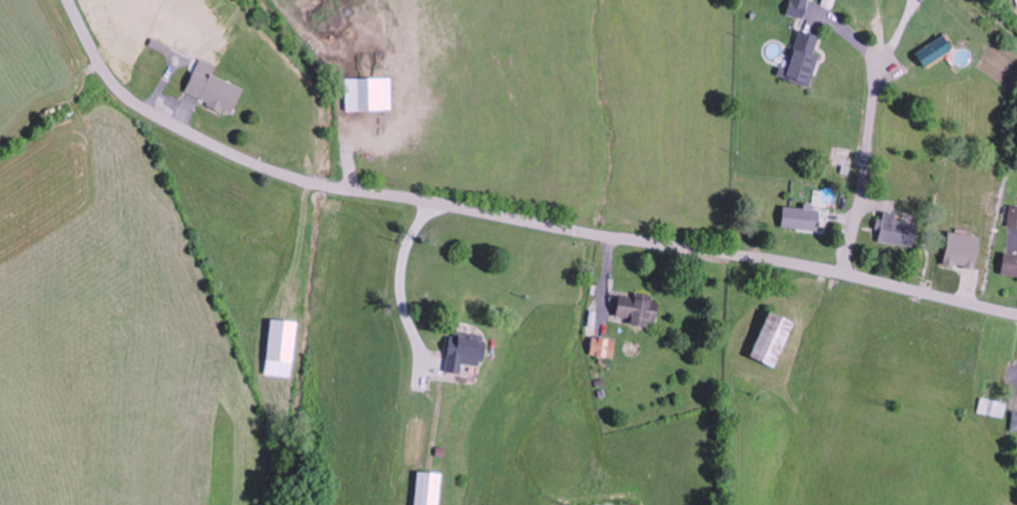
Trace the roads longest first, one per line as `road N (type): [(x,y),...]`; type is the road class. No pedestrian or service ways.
road 1 (residential): [(60,0),(89,60),(115,89),(198,139),(287,178),(559,231),(769,261),(1016,315)]
road 2 (residential): [(838,274),(872,78)]

